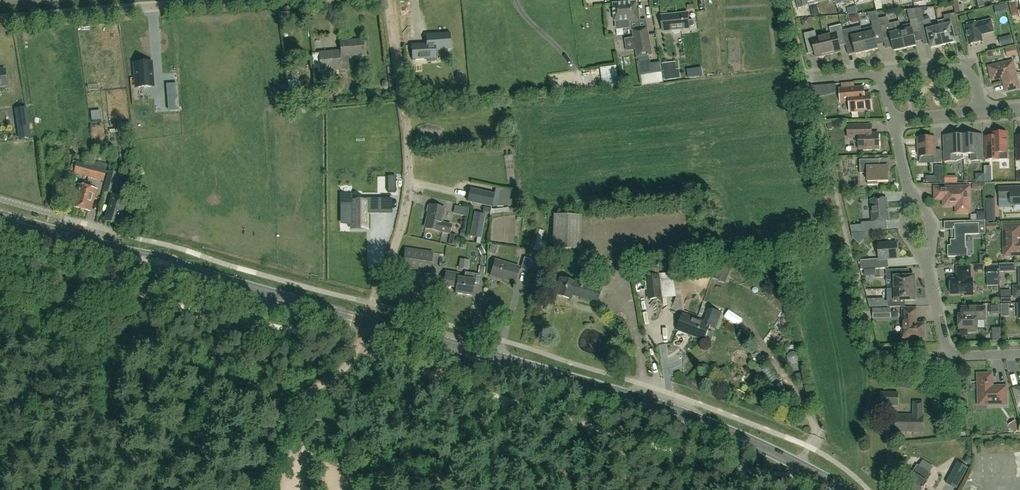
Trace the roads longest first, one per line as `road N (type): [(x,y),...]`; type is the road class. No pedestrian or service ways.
road 1 (primary): [(199,273),(698,420),(845,489)]
road 2 (track): [(388,0),(409,166),(403,219),(372,304)]
road 3 (residential): [(0,20),(222,0)]
road 4 (residential): [(1019,353),(950,353),(926,262)]
road 5 (residential): [(880,74),(966,71),(980,111)]

